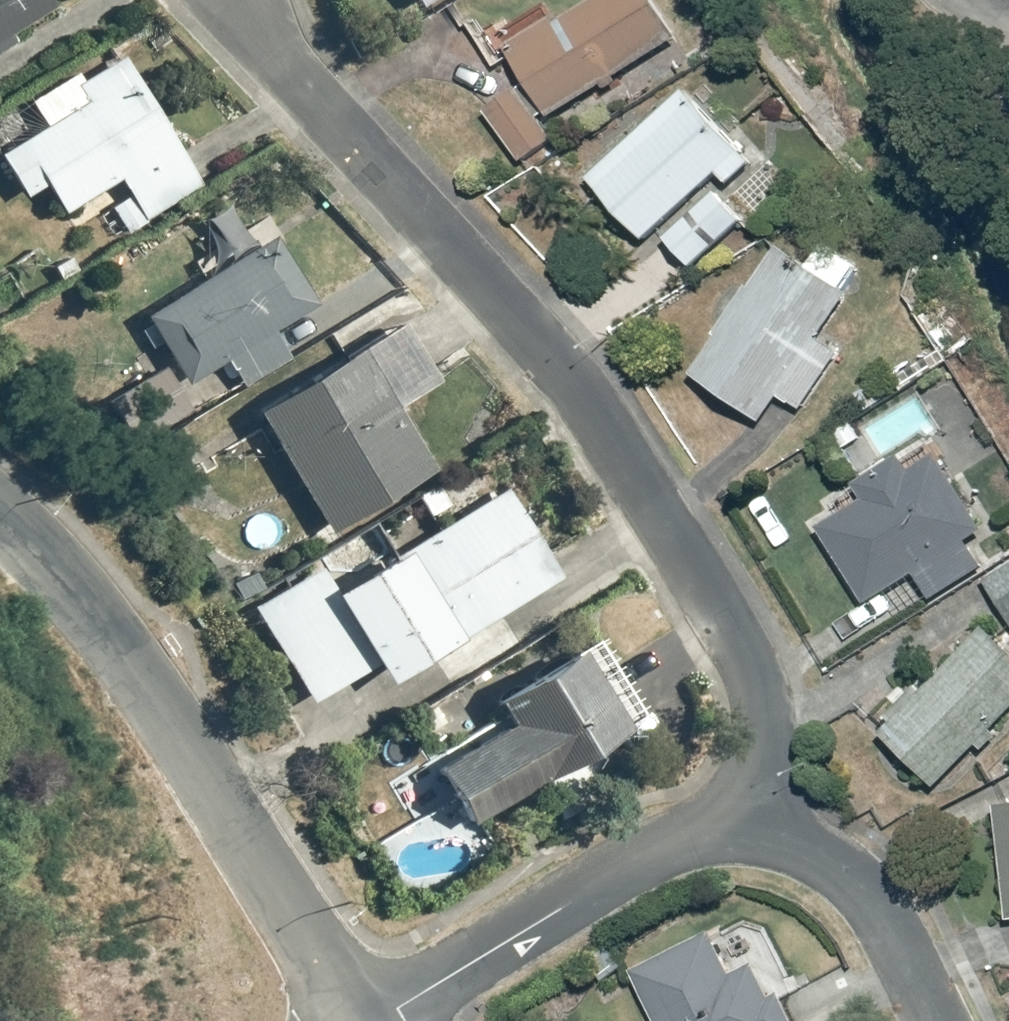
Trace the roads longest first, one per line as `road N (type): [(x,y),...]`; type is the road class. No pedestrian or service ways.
road 1 (residential): [(242,0),(271,45),(570,376),(740,654),(768,732),(729,826)]
road 2 (residential): [(0,497),(125,647),(355,1020)]
road 3 (residential): [(729,826),(575,901),(380,1020)]
road 4 (residential): [(729,826),(802,842),(860,883),(904,946),(939,1020)]

